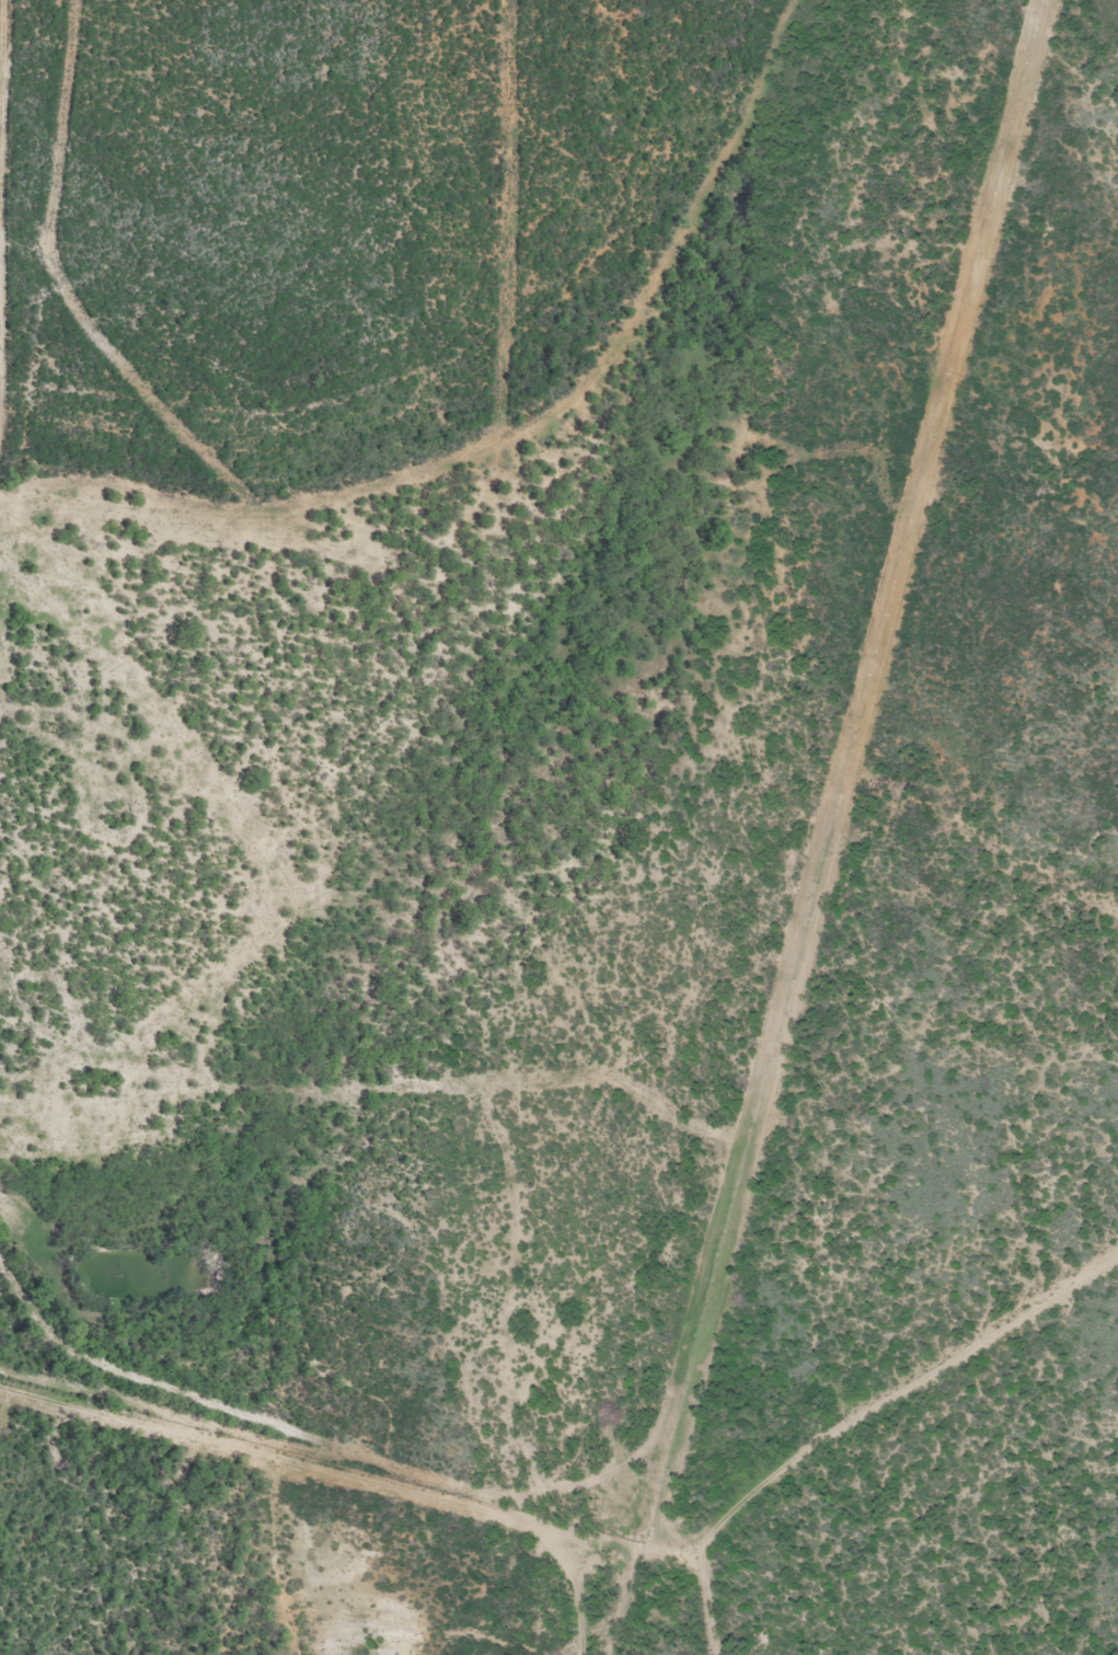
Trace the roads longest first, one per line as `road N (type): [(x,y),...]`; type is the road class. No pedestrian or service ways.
road 1 (track): [(0,1339),(57,1341),(85,1359),(280,1430),(481,1494),(577,1547),(700,1551),(788,1468),(1117,1266)]

